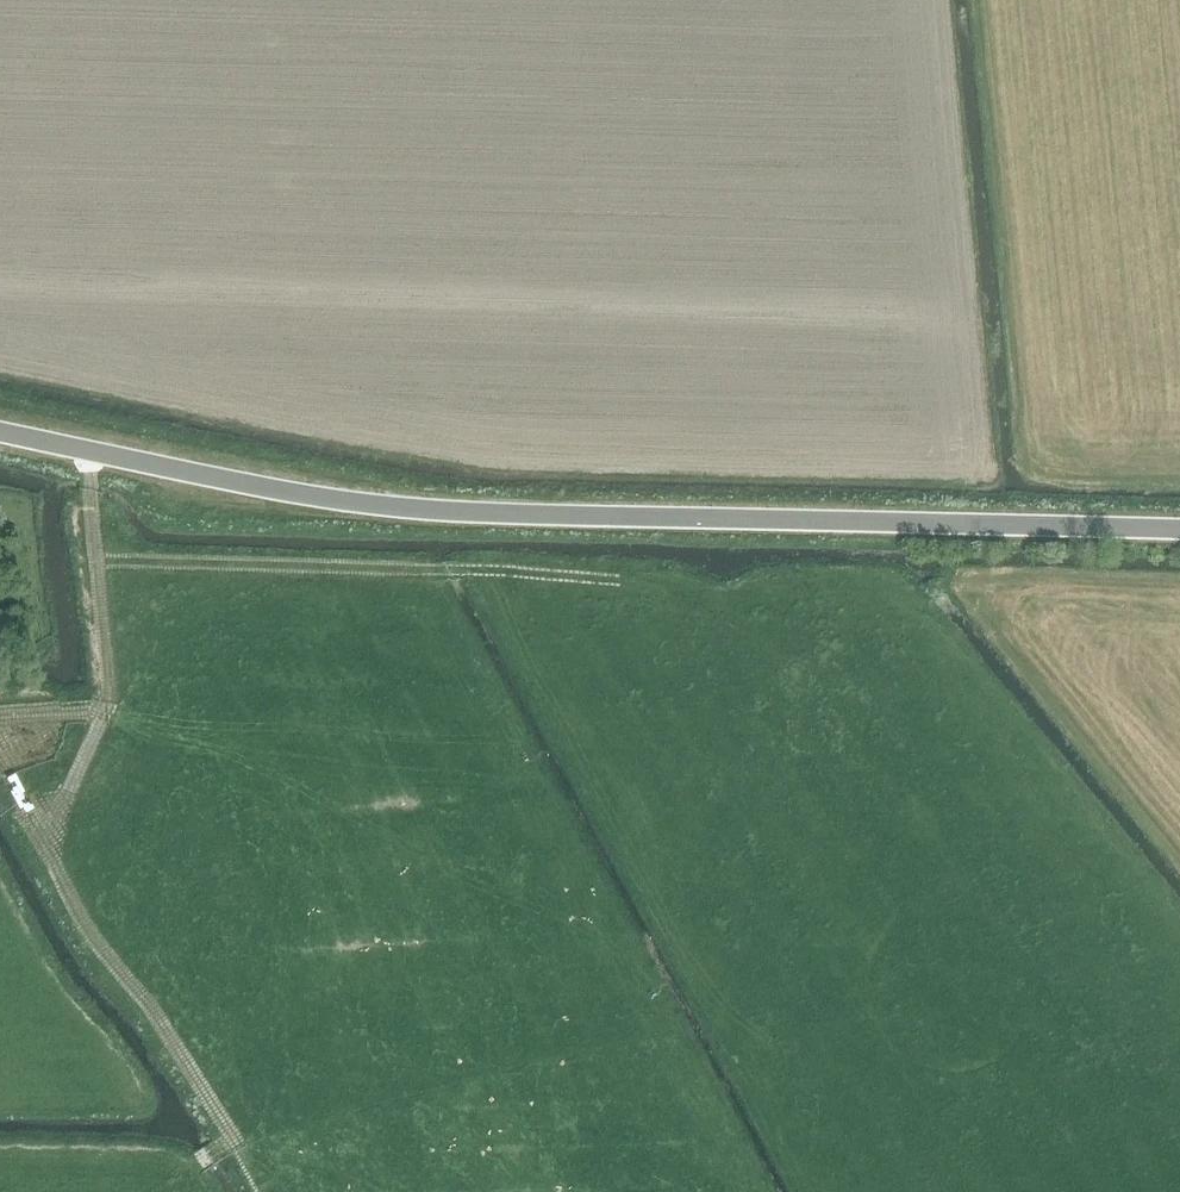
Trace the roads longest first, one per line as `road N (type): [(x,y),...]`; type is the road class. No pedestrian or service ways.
road 1 (tertiary): [(1179,530),(429,510),(271,488),(0,433)]
road 2 (track): [(236,1143),(146,1002),(85,926),(50,857),(50,829),(107,695),(89,452)]
road 3 (track): [(95,563),(618,580)]

